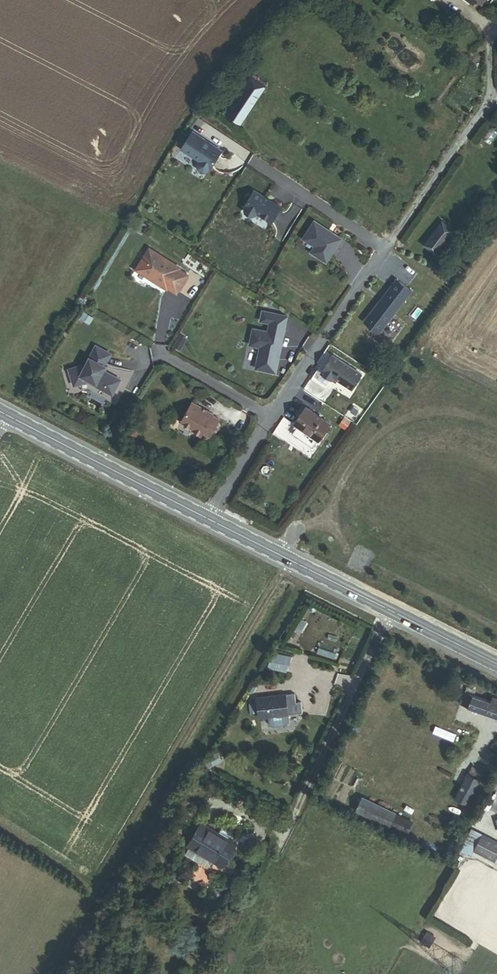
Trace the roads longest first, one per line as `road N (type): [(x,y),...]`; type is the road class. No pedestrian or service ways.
road 1 (residential): [(490,97),(269,416),(208,520)]
road 2 (secondary): [(496,663),(208,520)]
road 3 (secondary): [(208,520),(8,414)]

